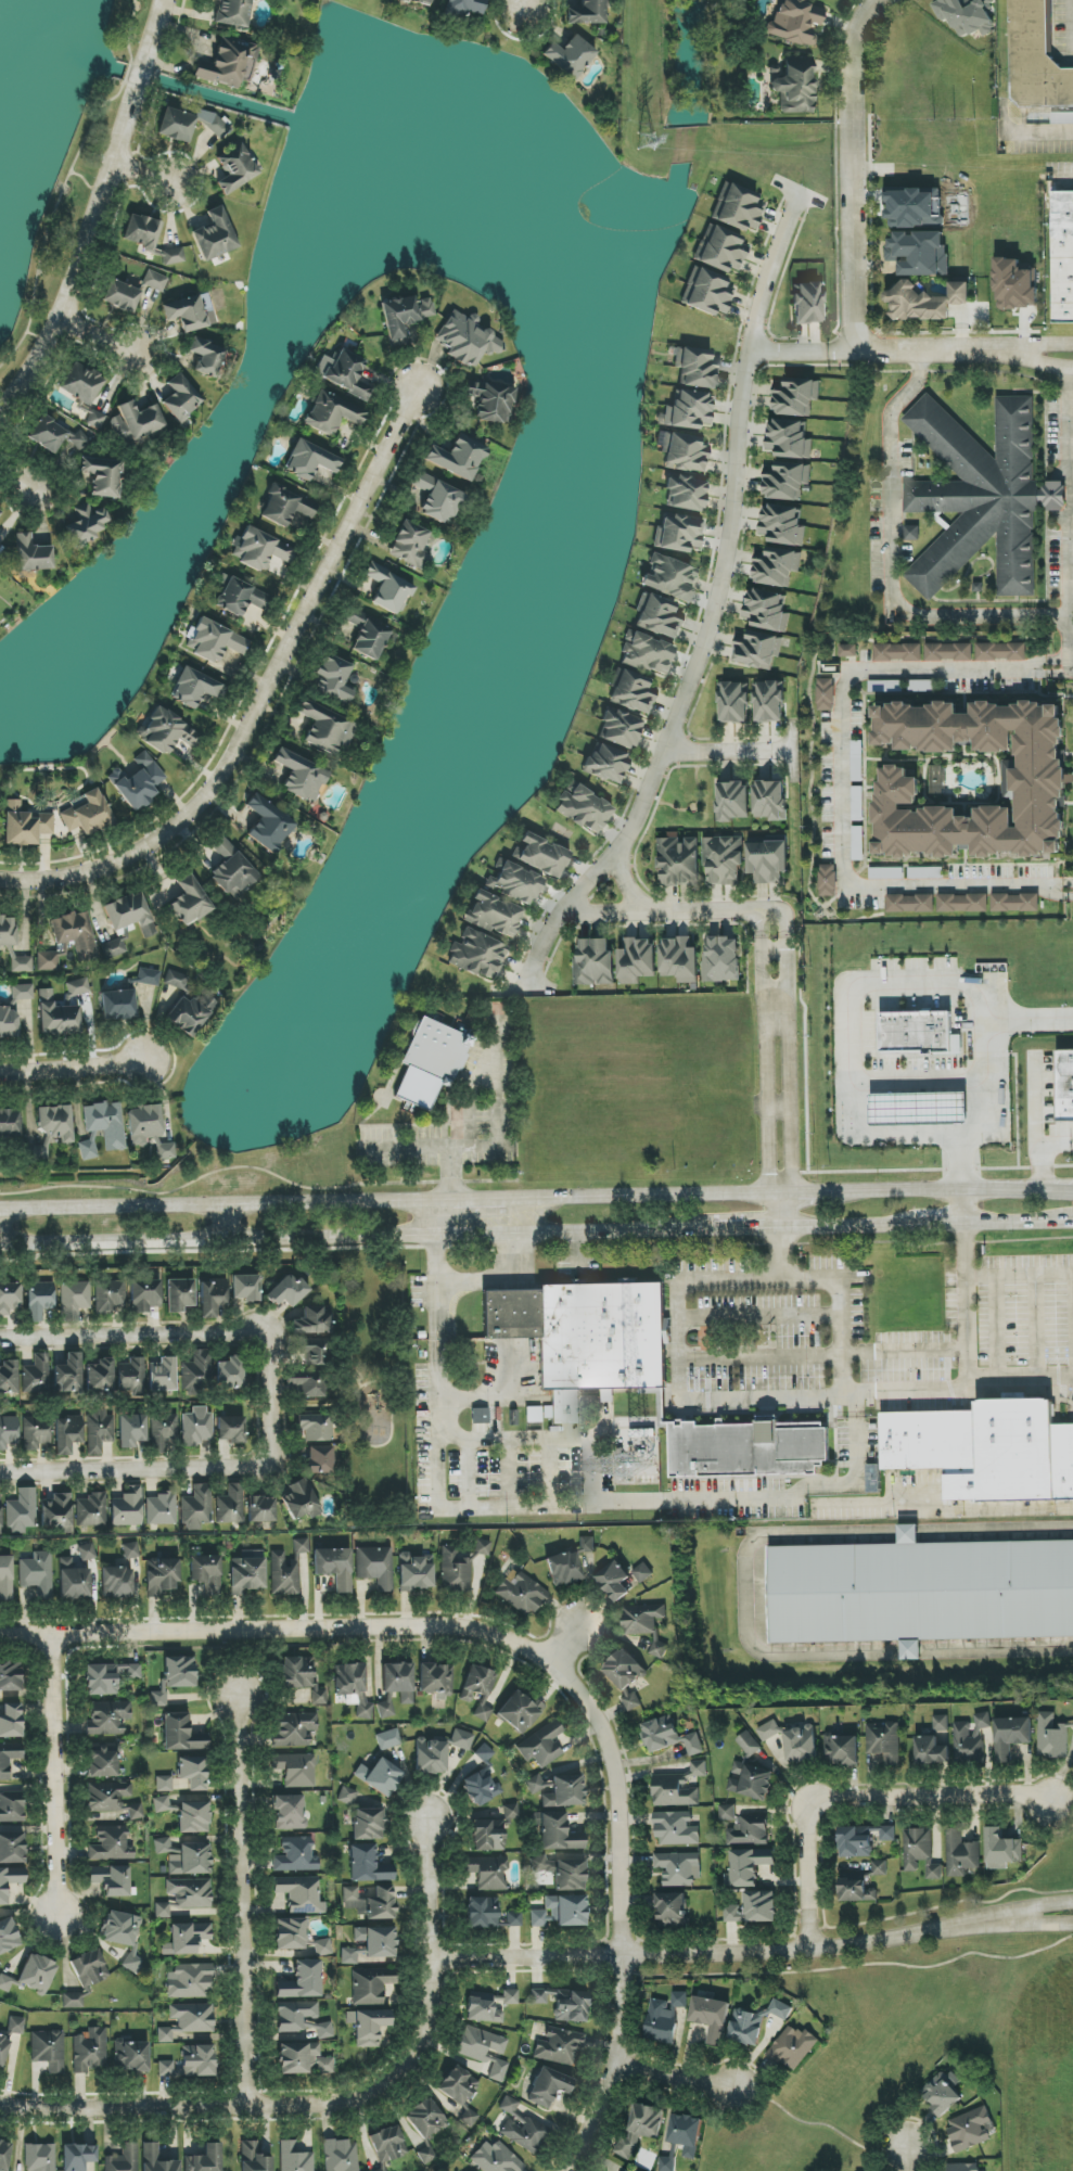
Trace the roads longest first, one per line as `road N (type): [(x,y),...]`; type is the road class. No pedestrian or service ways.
road 1 (residential): [(557,2170),(622,2057),(619,1789),(595,1716),(559,1661),(474,1623),(0,1635)]
road 2 (residential): [(527,992),(548,931),(618,853),(641,809),(708,627),(758,302),(800,192)]
road 3 (secondary): [(0,1245),(713,1228)]
road 4 (residential): [(0,881),(76,876),(128,859),(204,805),(238,755),(417,388)]
road 5 (residential): [(0,2092),(30,2098),(337,2093),(383,2080),(416,2045),(431,2007),(427,1818)]
road 6 (residential): [(432,1959),(808,1950),(1011,1917)]
road 7 (secondary): [(451,1202),(0,1215)]
road 8 (residential): [(234,1696),(251,2093)]
road 9 (residential): [(808,1950),(806,1804),(1056,1801)]
road 10 (residential): [(876,0),(854,49),(860,352)]
road 11 (residential): [(135,94),(65,314),(0,412)]
road 12 (residential): [(748,354),(1072,359)]
road 13 (residential): [(772,912),(761,922),(759,952),(764,1172),(778,1192)]
road 14 (residential): [(778,1192),(789,1170),(784,922),(772,912)]
road 15 (residential): [(53,1634),(62,1915)]
road 16 (secondary): [(778,1192),(504,1200)]
road 17 (secondary): [(1072,1187),(821,1192)]
road 18 (residential): [(217,1464),(269,1463),(258,1330),(217,1331)]
road 19 (residential): [(217,1331),(0,1337)]
road 20 (residential): [(0,1469),(217,1464)]
road 21 (residential): [(560,915),(772,912)]
road 22 (residential): [(0,1073),(142,1062)]
road 23 (residential): [(622,2057),(750,2084)]
road 24 (residential): [(665,753),(791,750)]
road 25 (secondary): [(779,1227),(903,1224)]

